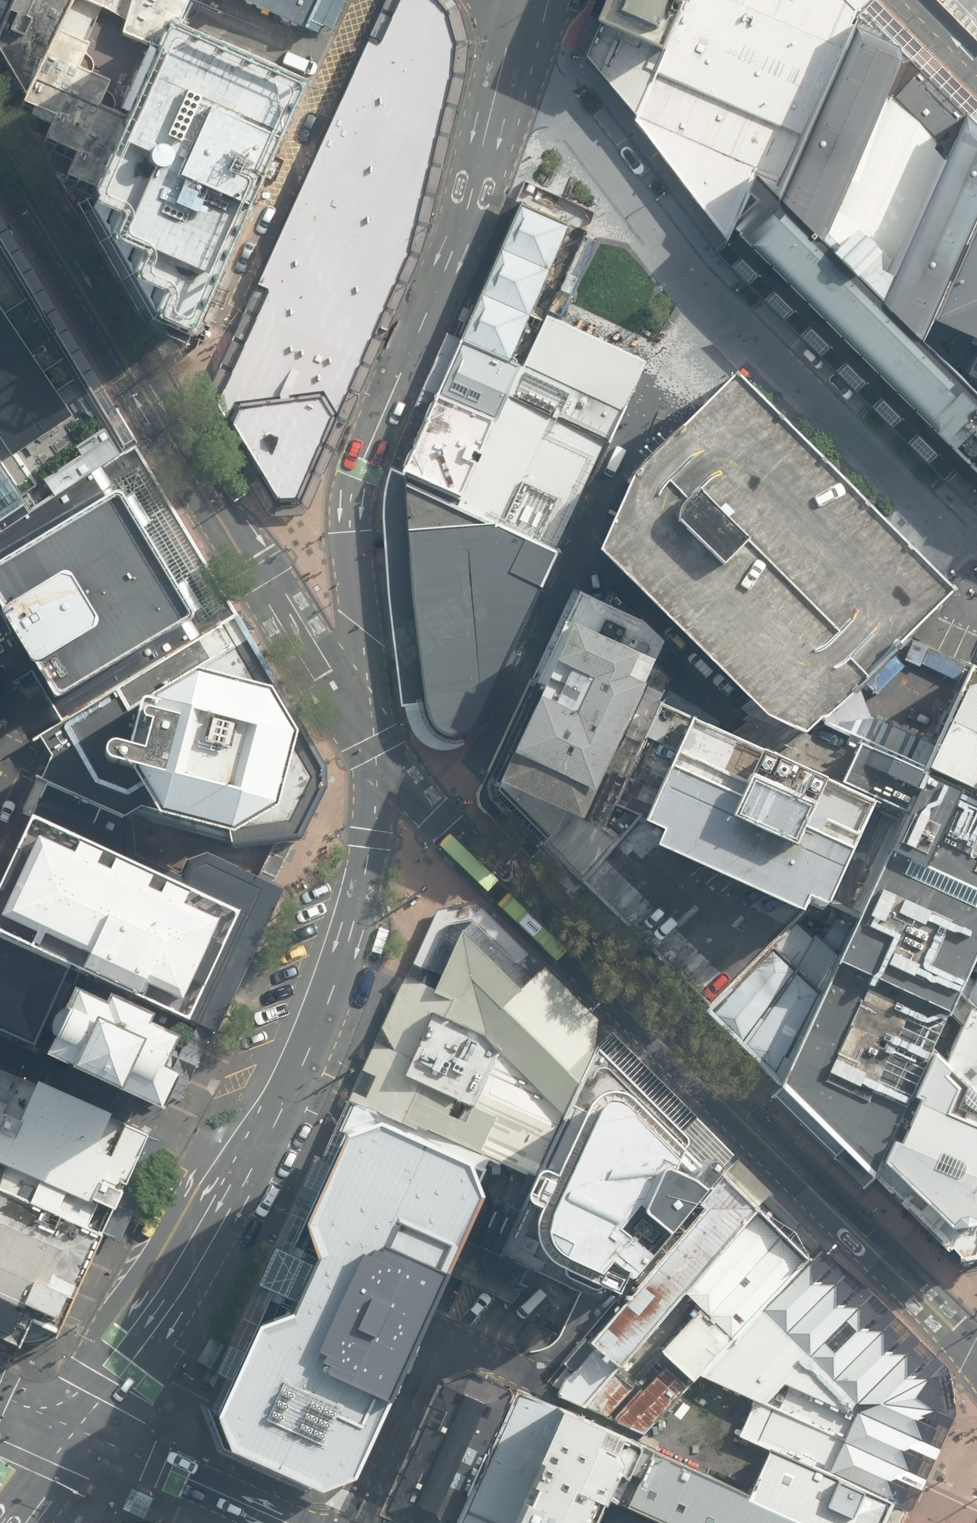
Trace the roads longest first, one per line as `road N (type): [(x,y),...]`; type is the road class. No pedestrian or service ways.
road 1 (tertiary): [(377,745),(441,820),(976,1353)]
road 2 (secondary): [(377,745),(370,858),(319,1030),(171,1296),(77,1430)]
road 3 (secondary): [(513,23),(458,239),(358,480),(356,555),(377,745)]
road 4 (tertiary): [(247,556),(0,160)]
road 5 (residential): [(513,23),(600,150),(737,303)]
road 6 (residential): [(737,303),(961,543)]
road 7 (residential): [(737,303),(629,448),(575,544)]
road 8 (tertiary): [(247,556),(377,745)]
road 9 (tertiary): [(286,1522),(77,1430)]

